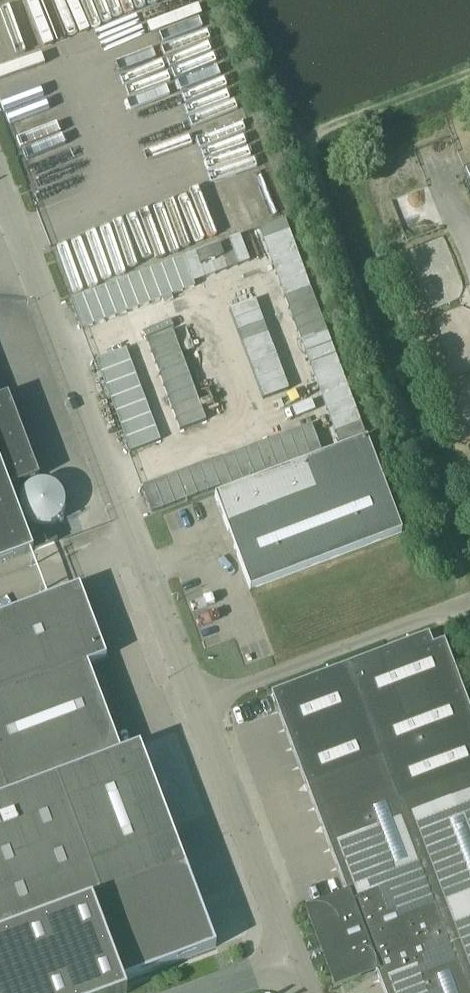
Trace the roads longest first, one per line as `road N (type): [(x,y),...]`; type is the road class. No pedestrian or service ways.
road 1 (unclassified): [(198,712),(0,195)]
road 2 (unclassified): [(198,712),(461,609)]
road 3 (unclassified): [(294,962),(198,712)]

